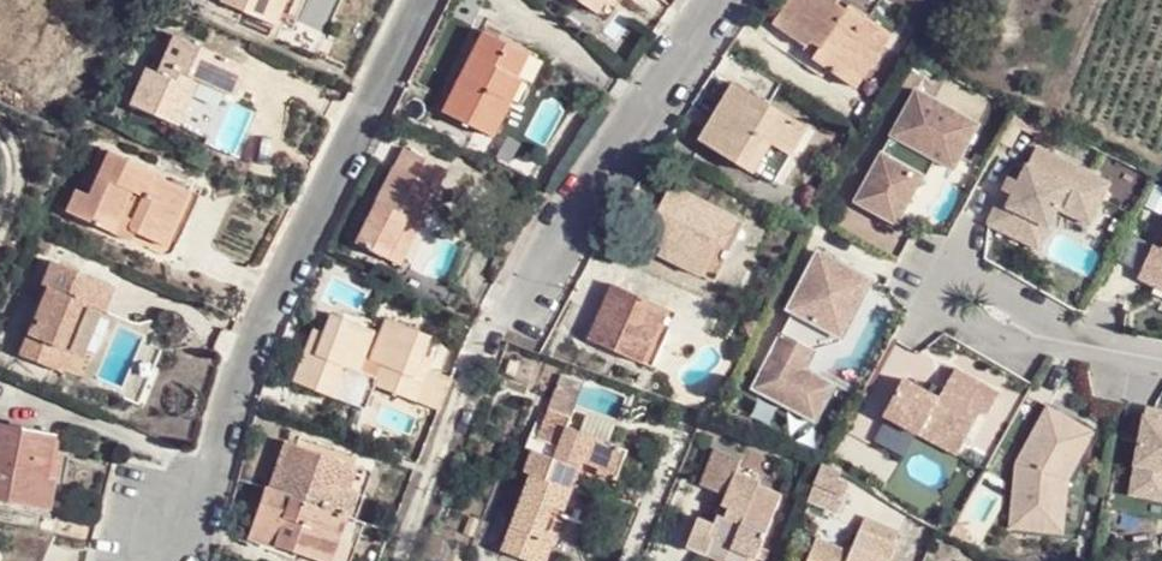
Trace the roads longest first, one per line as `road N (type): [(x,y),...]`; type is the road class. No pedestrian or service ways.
road 1 (residential): [(162,533),(210,472),(257,350),(425,0)]
road 2 (residential): [(519,299),(721,0)]

